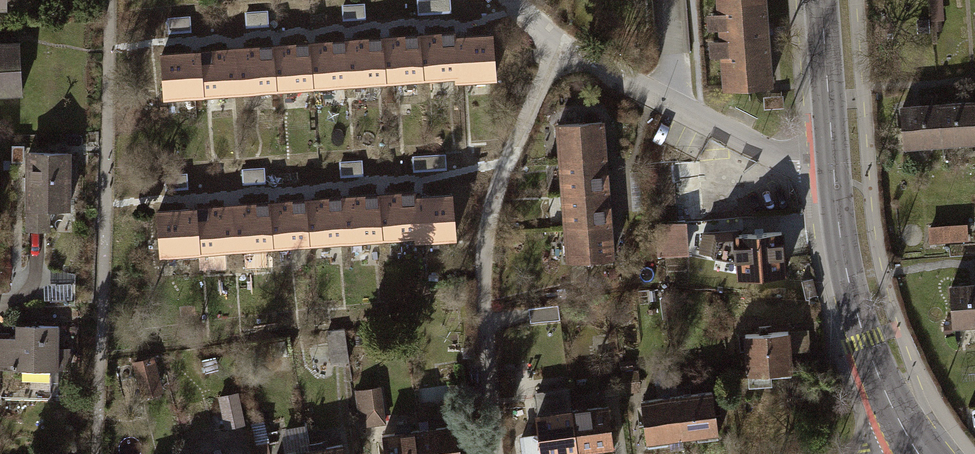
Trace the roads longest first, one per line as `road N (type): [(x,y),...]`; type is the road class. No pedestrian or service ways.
road 1 (residential): [(507,0),(559,48),(668,105),(780,160),(833,162)]
road 2 (secondary): [(921,453),(865,341),(833,162)]
road 3 (secondary): [(833,162),(821,0)]

